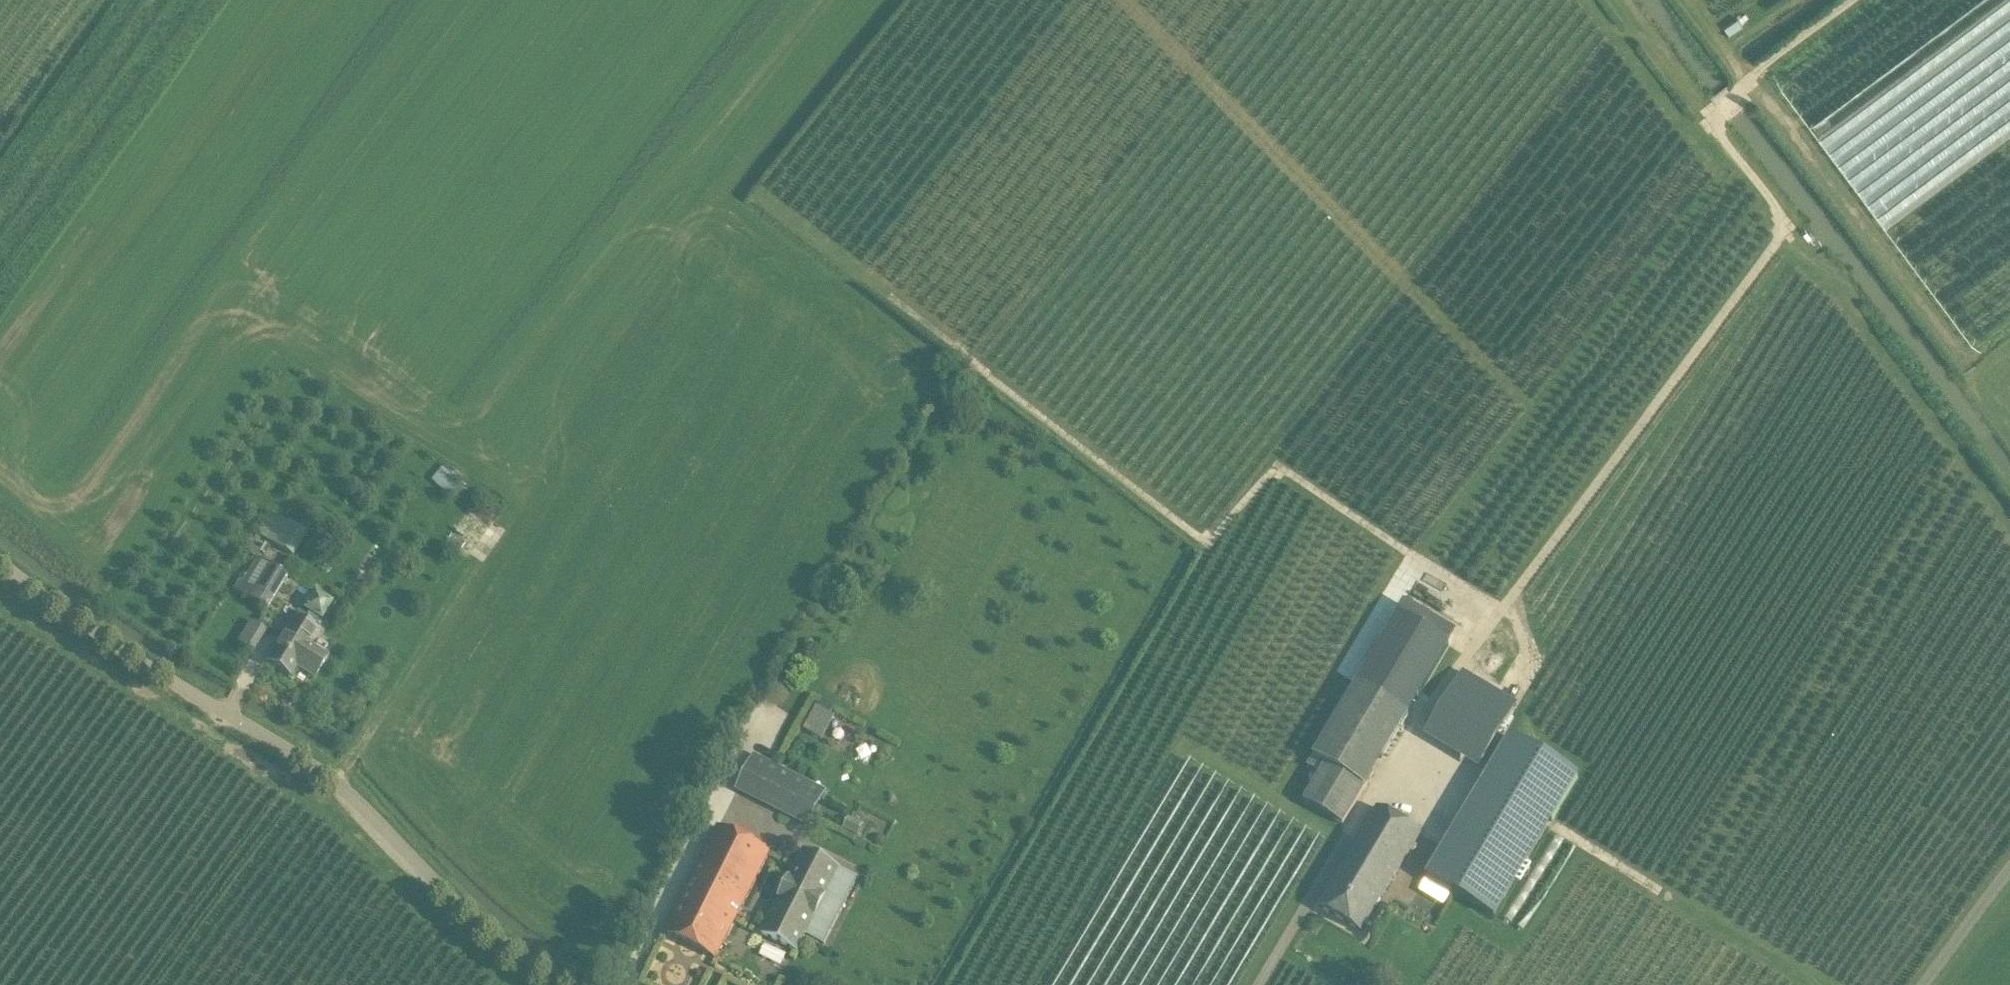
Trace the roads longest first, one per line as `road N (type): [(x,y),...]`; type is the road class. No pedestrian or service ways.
road 1 (unclassified): [(571,984),(495,938),(333,780),(76,620),(0,563)]
road 2 (track): [(500,526),(335,782)]

